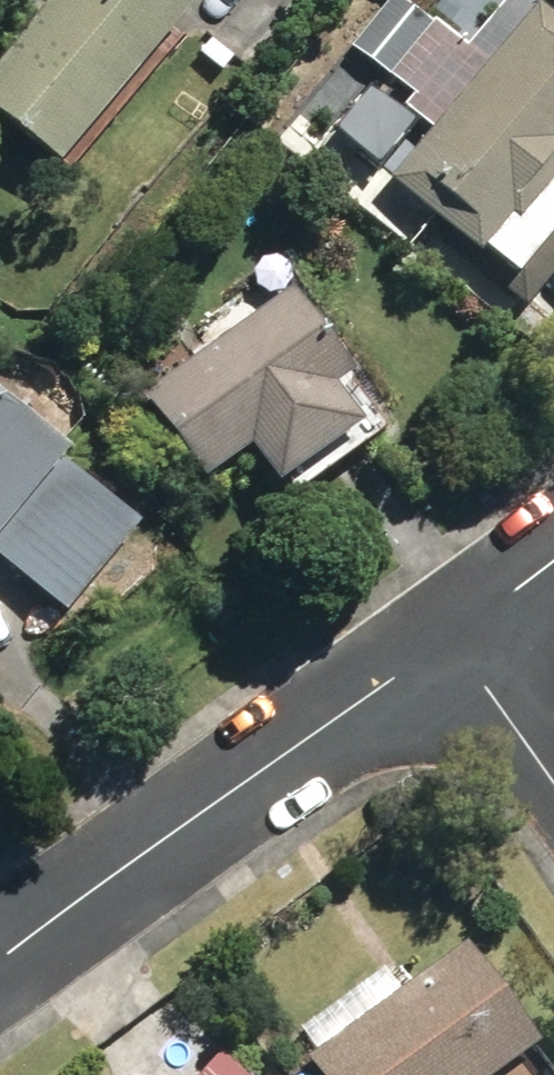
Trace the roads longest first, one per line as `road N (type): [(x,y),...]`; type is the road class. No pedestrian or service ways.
road 1 (residential): [(0,972),(454,643)]
road 2 (residential): [(454,643),(553,784)]
road 3 (residential): [(454,643),(553,556)]

